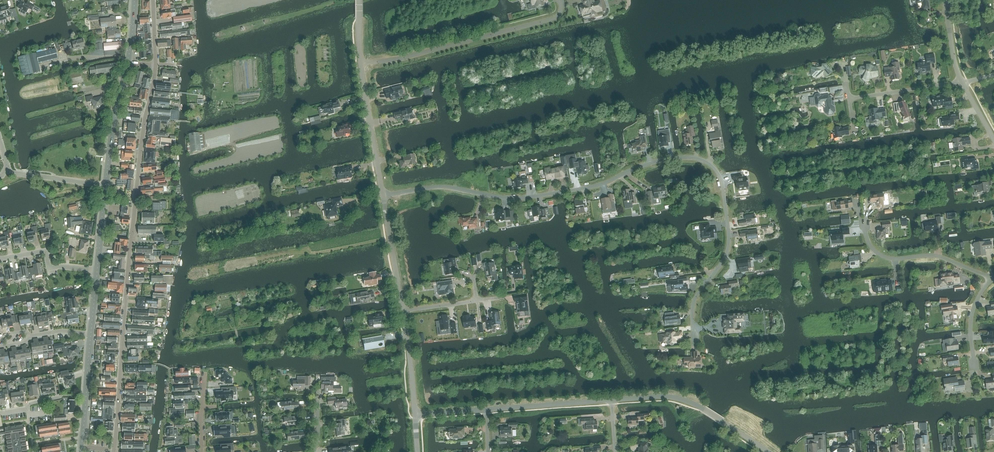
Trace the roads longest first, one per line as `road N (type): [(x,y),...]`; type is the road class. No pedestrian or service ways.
road 1 (residential): [(696,343),(694,302),(721,264),(729,235),(720,176),(698,158),(671,158),(601,184),(521,198),(440,187),(384,196)]
road 2 (residential): [(115,451),(140,148),(157,65)]
road 3 (residential): [(361,64),(550,19),(561,13),(559,0)]
road 4 (residential): [(990,277),(936,256),(881,255),(864,220)]
road 5 (residential): [(384,196),(361,64)]
road 6 (residential): [(486,410),(611,400)]
road 7 (tertiary): [(106,185),(127,63)]

